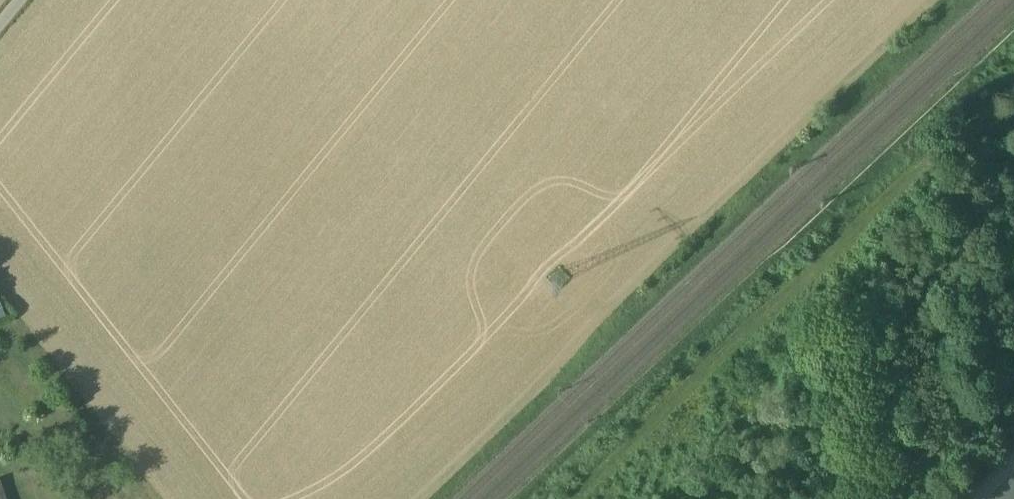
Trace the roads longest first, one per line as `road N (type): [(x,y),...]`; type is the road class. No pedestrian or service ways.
road 1 (track): [(874,498),(1013,365)]

